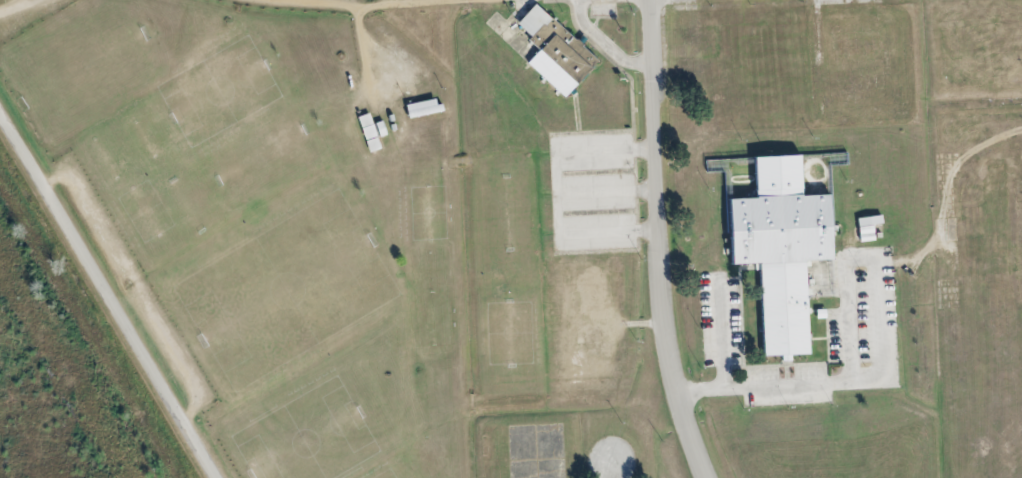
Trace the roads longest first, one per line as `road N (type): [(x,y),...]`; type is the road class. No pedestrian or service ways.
road 1 (residential): [(706,477),(675,387),(661,300),(647,0)]
road 2 (residential): [(214,477),(0,116)]

